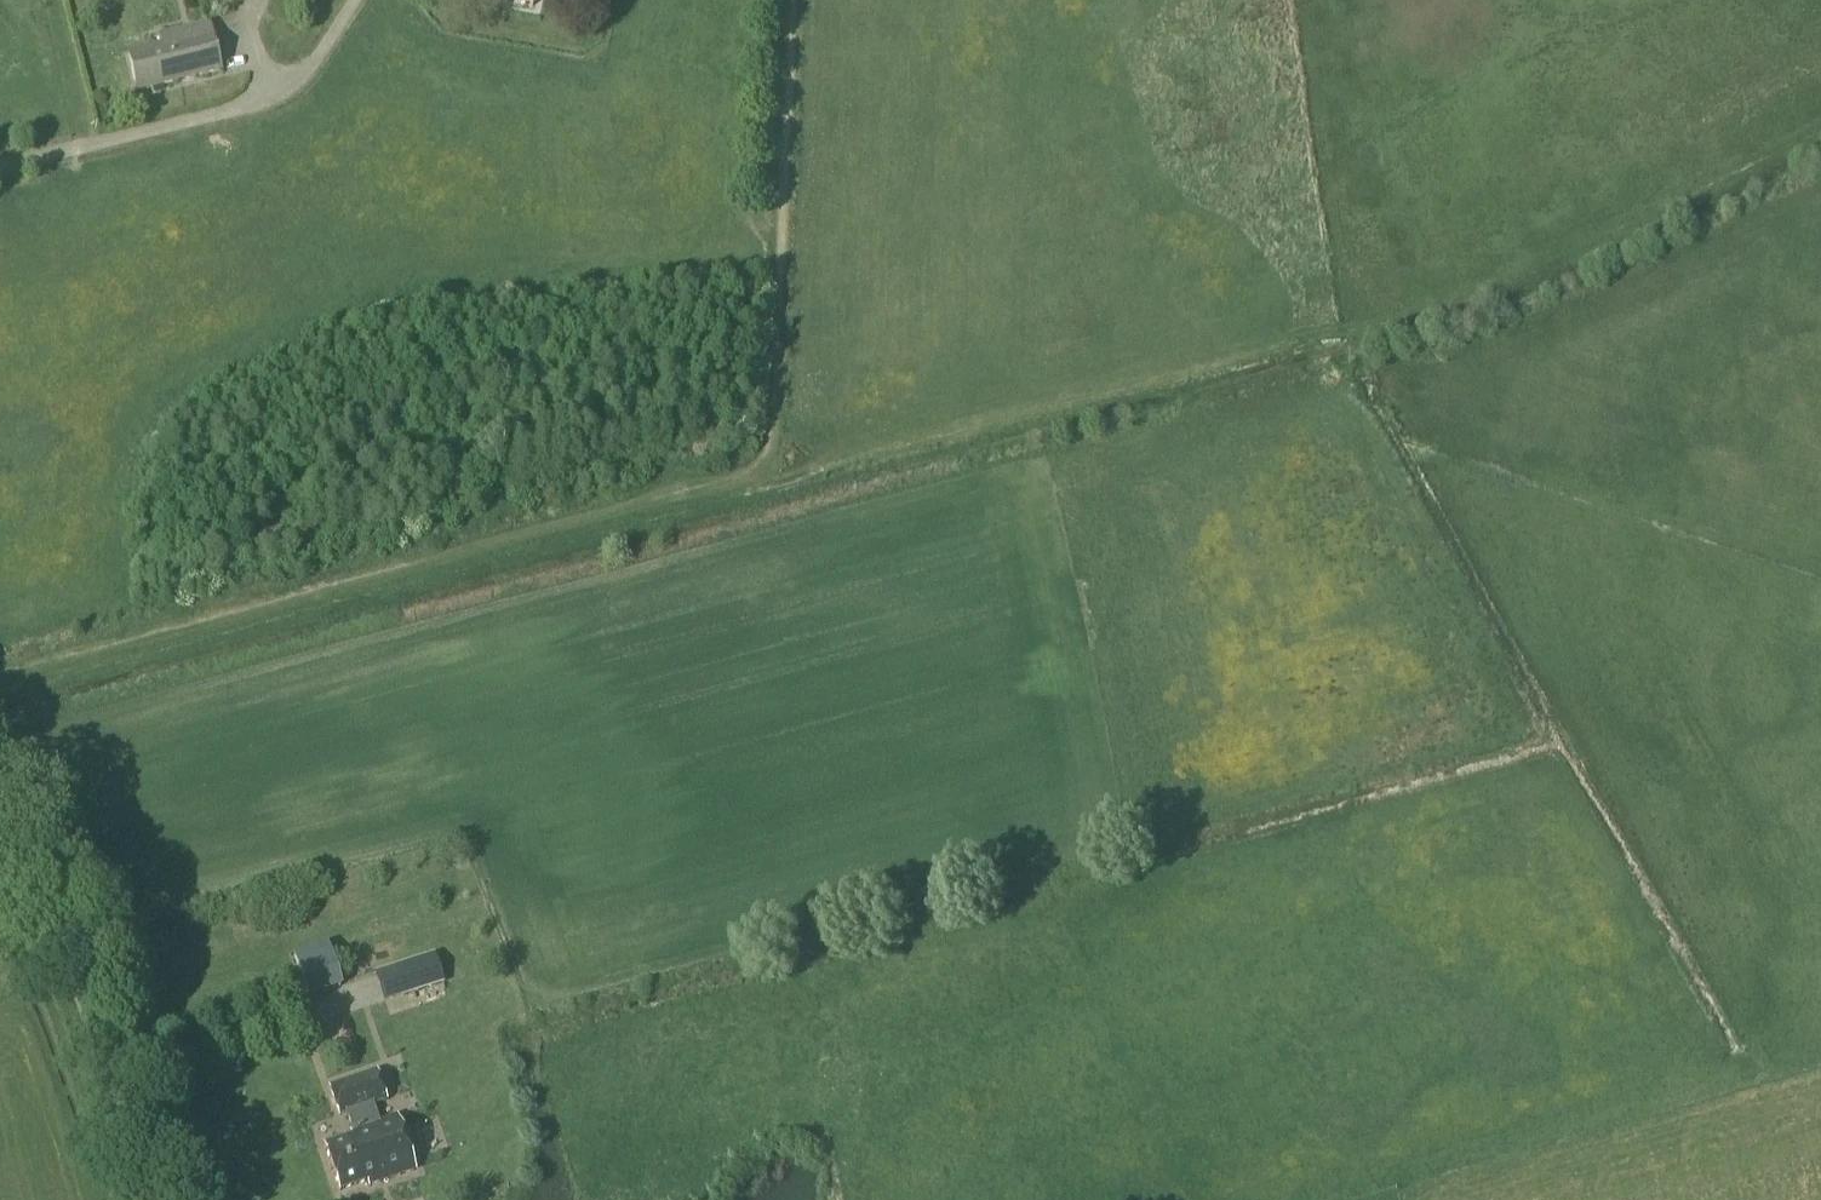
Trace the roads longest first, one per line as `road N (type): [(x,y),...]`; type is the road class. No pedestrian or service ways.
road 1 (unclassified): [(154,1199),(56,932),(0,830)]

